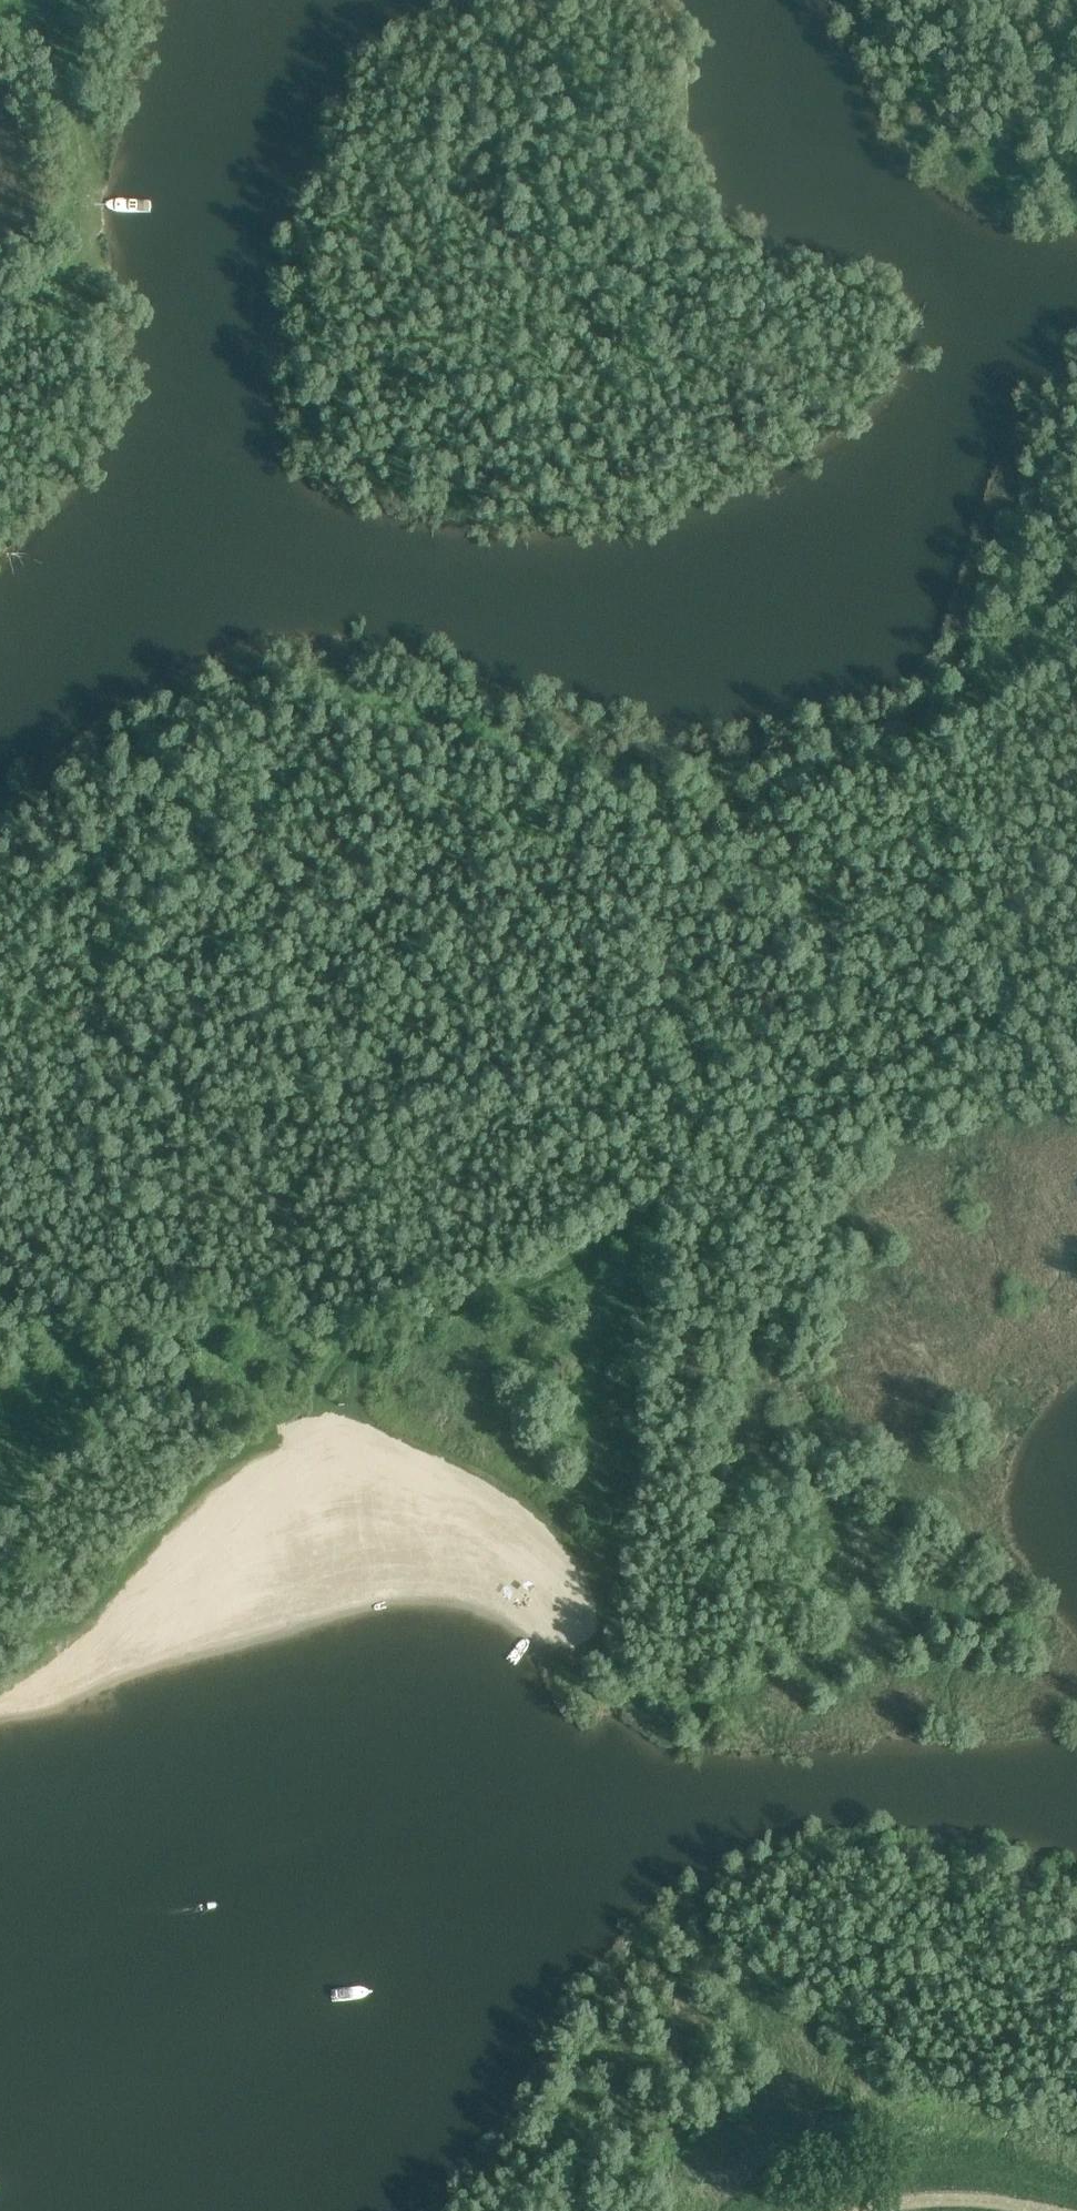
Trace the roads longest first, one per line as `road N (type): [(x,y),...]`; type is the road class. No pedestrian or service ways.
road 1 (track): [(864,2210),(892,2201),(975,2201),(1020,2210)]

